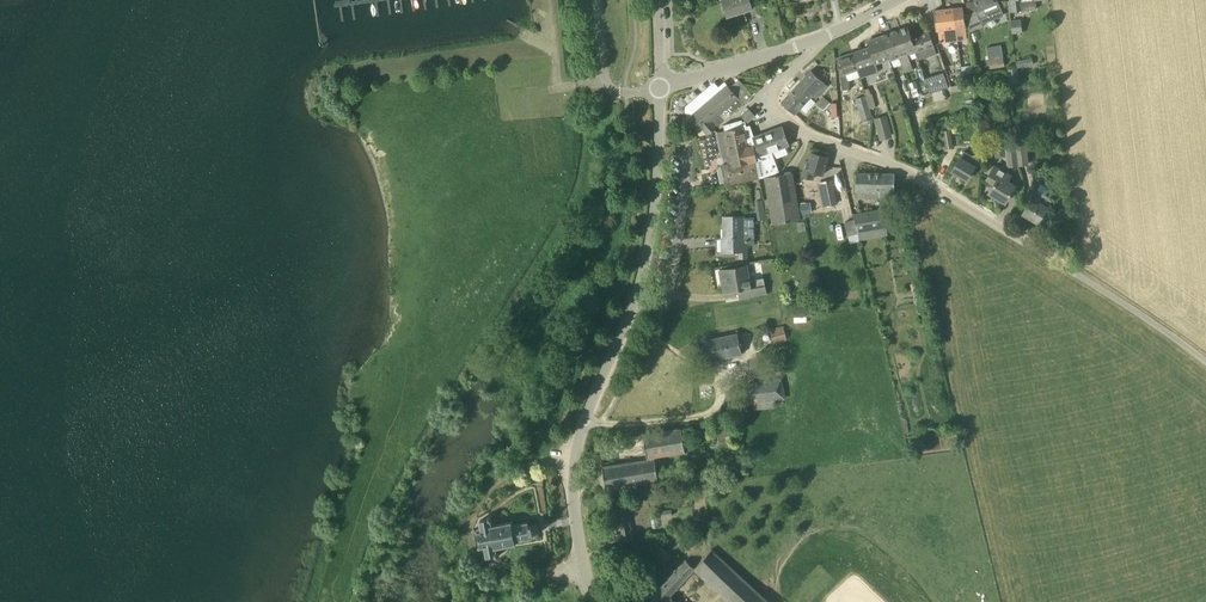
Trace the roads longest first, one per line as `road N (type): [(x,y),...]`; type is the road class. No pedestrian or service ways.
road 1 (unclassified): [(1205,368),(960,202),(777,117),(773,86),(807,58),(812,42)]
road 2 (unclassified): [(585,423),(644,276),(661,88)]
road 3 (unclassified): [(595,601),(574,502),(585,423)]
road 4 (unclassified): [(661,88),(812,42)]

